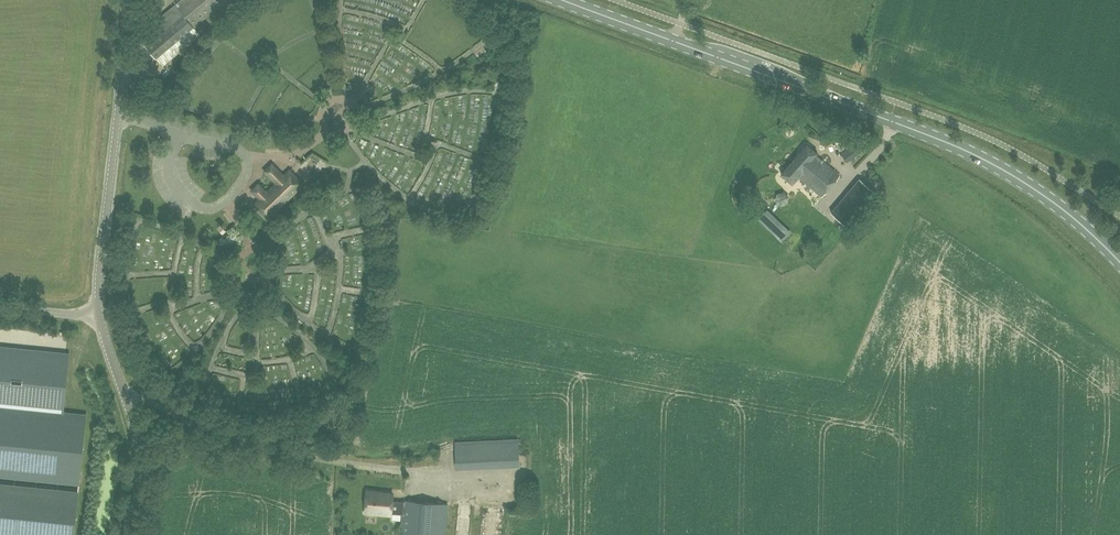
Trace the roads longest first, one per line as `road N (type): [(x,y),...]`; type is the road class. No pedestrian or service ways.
road 1 (primary): [(1119,262),(1065,211),(972,153),(562,0)]
road 2 (unclassified): [(100,318),(128,0)]
road 3 (unclassified): [(127,534),(139,492),(135,420),(100,318)]

